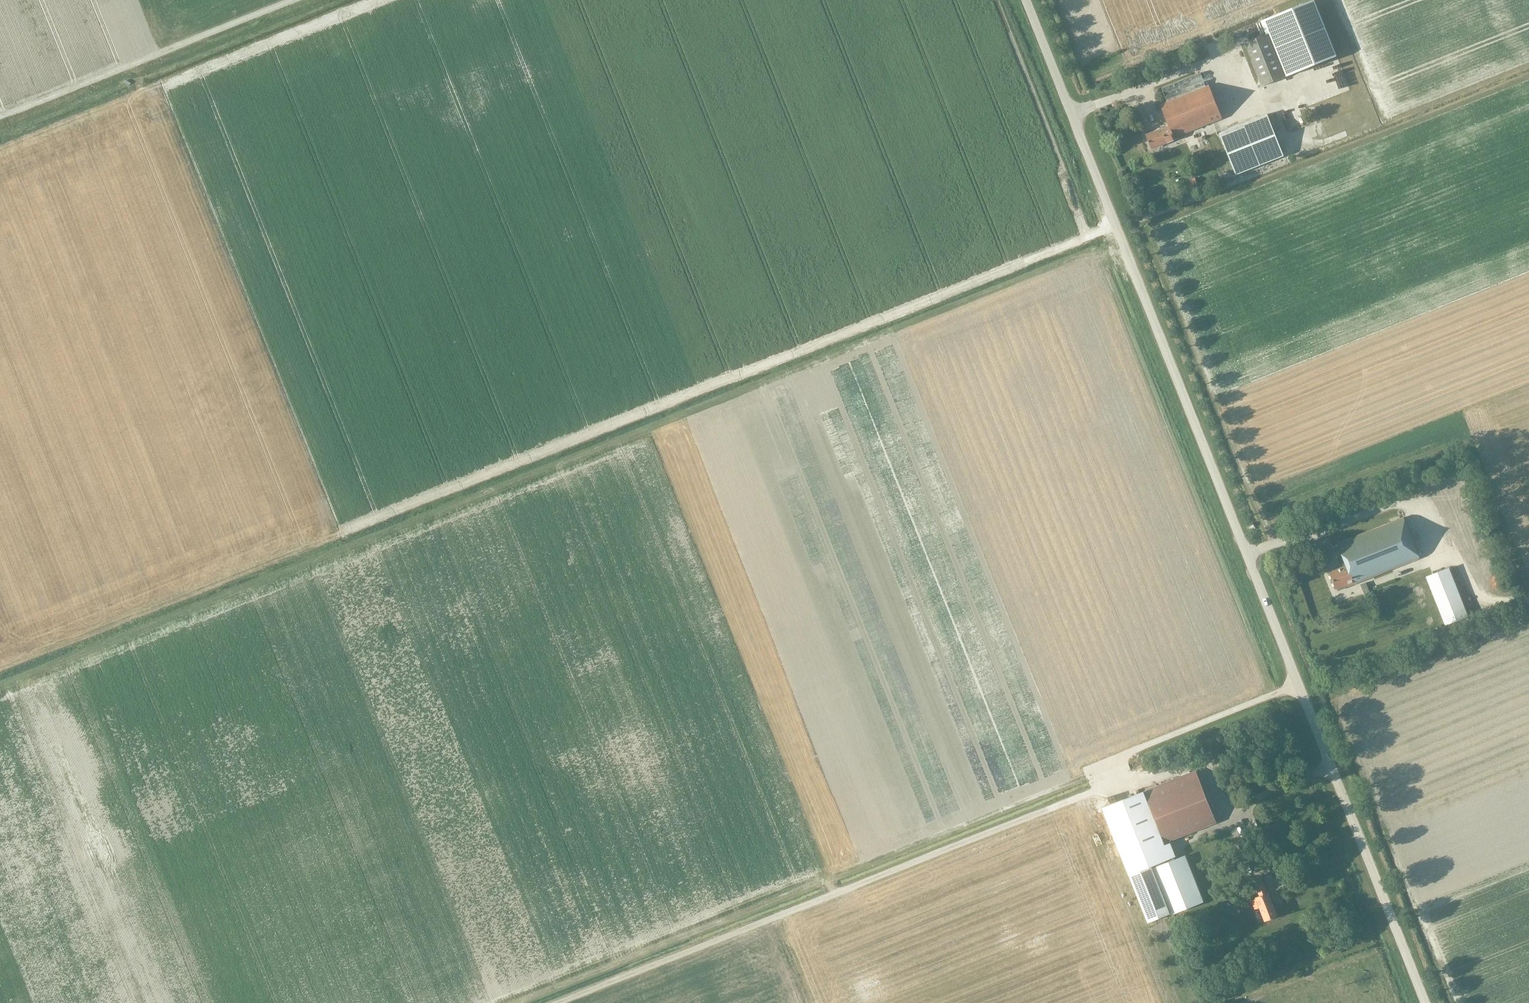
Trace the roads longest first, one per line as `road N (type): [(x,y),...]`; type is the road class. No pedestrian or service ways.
road 1 (unclassified): [(1426,1002),(1025,0)]

